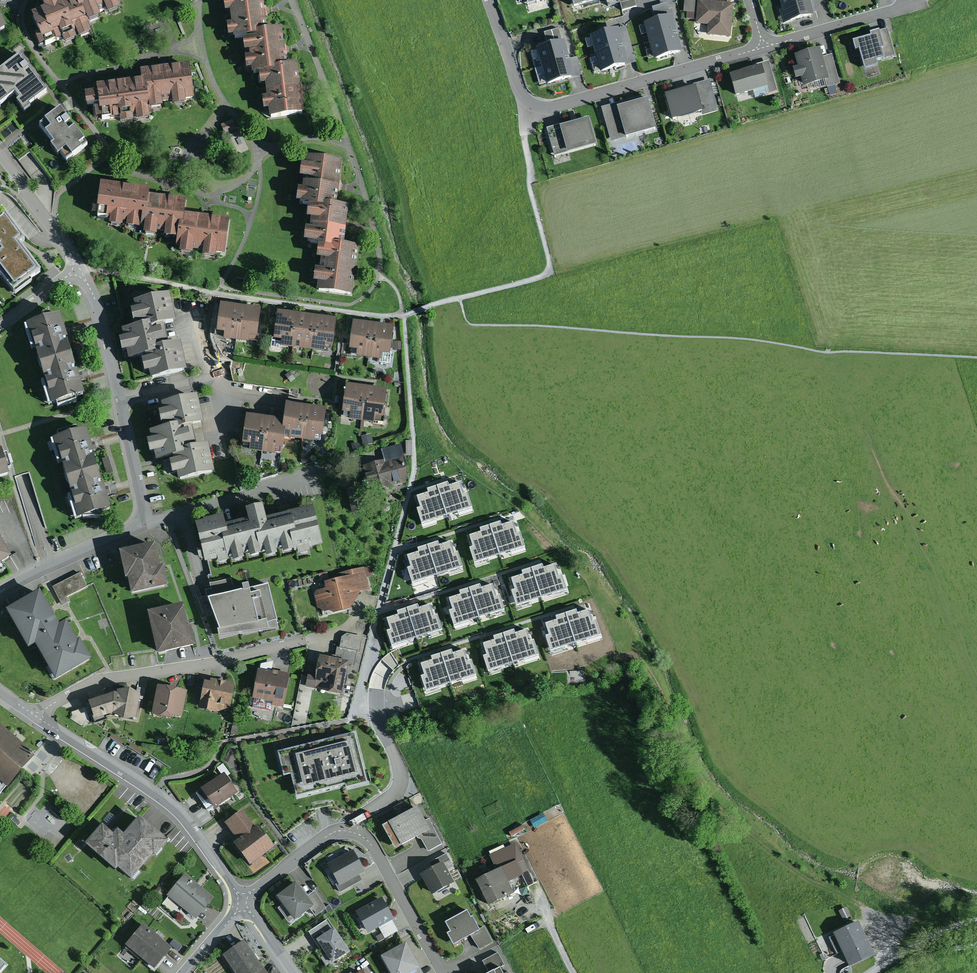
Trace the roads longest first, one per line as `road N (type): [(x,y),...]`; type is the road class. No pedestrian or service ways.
road 1 (residential): [(489,0),(521,92),(540,107),(764,48)]
road 2 (residential): [(0,592),(170,518),(311,478)]
road 3 (residential): [(34,716),(108,678),(206,665),(336,631)]
road 4 (residential): [(34,716),(177,815),(244,900)]
road 5 (residential): [(348,829),(378,851),(443,972)]
road 6 (residential): [(764,48),(926,1)]
road 7 (residential): [(356,699),(379,724),(400,776),(395,796),(348,829)]
road 8 (residential): [(244,900),(348,829)]

